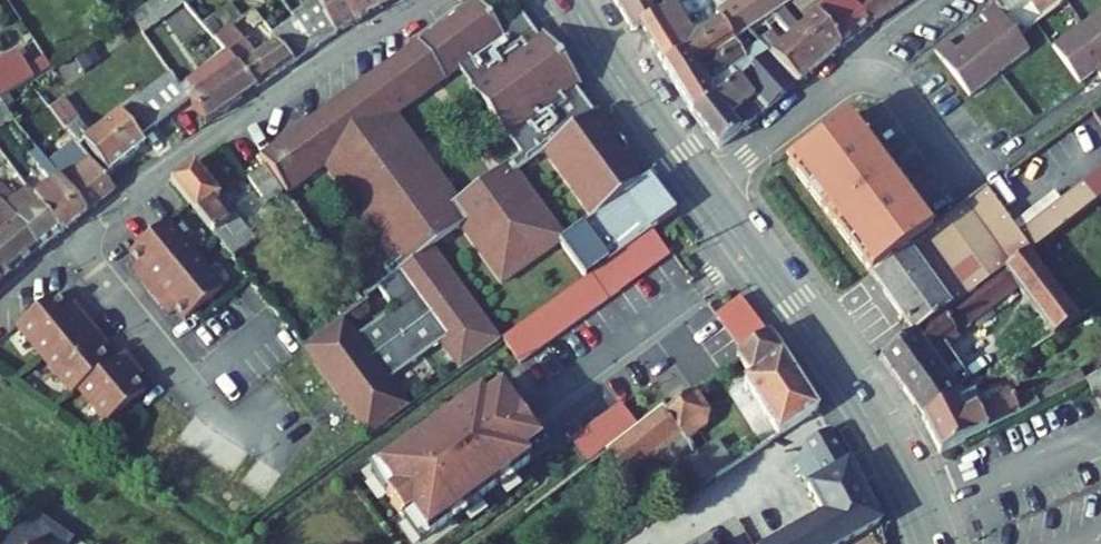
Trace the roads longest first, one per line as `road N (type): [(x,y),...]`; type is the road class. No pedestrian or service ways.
road 1 (residential): [(425,0),(180,161),(78,241)]
road 2 (primary): [(703,192),(836,368),(932,543)]
road 3 (residential): [(78,241),(208,403),(284,452)]
road 4 (primary): [(571,0),(703,192)]
road 5 (residential): [(703,192),(845,79)]
road 6 (residential): [(845,79),(866,74),(894,86),(964,185)]

